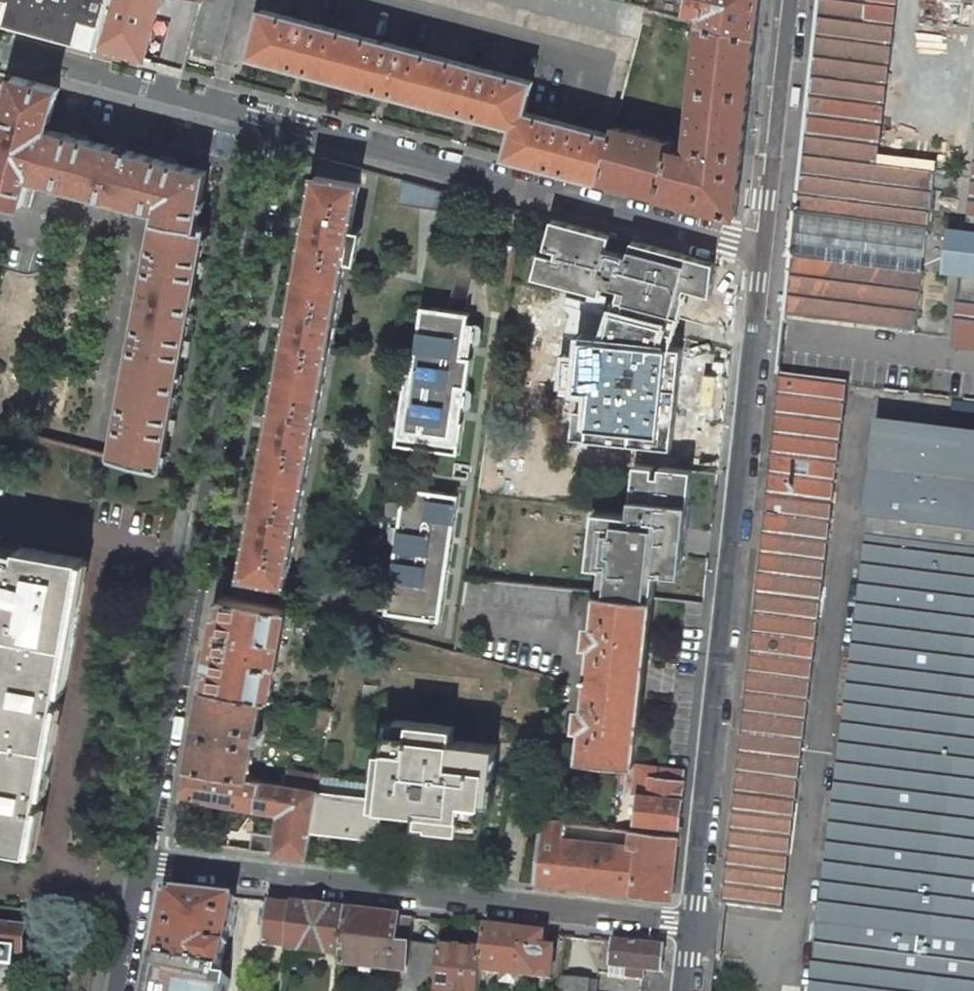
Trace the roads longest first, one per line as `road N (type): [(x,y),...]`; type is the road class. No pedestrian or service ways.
road 1 (residential): [(276,123),(140,860)]
road 2 (tertiary): [(691,924),(763,248)]
road 3 (residential): [(140,860),(691,924)]
road 4 (residential): [(763,248),(276,123)]
road 5 (residential): [(276,123),(0,50)]
road 6 (tertiary): [(763,248),(789,0)]
road 7 (residential): [(140,860),(116,990)]

